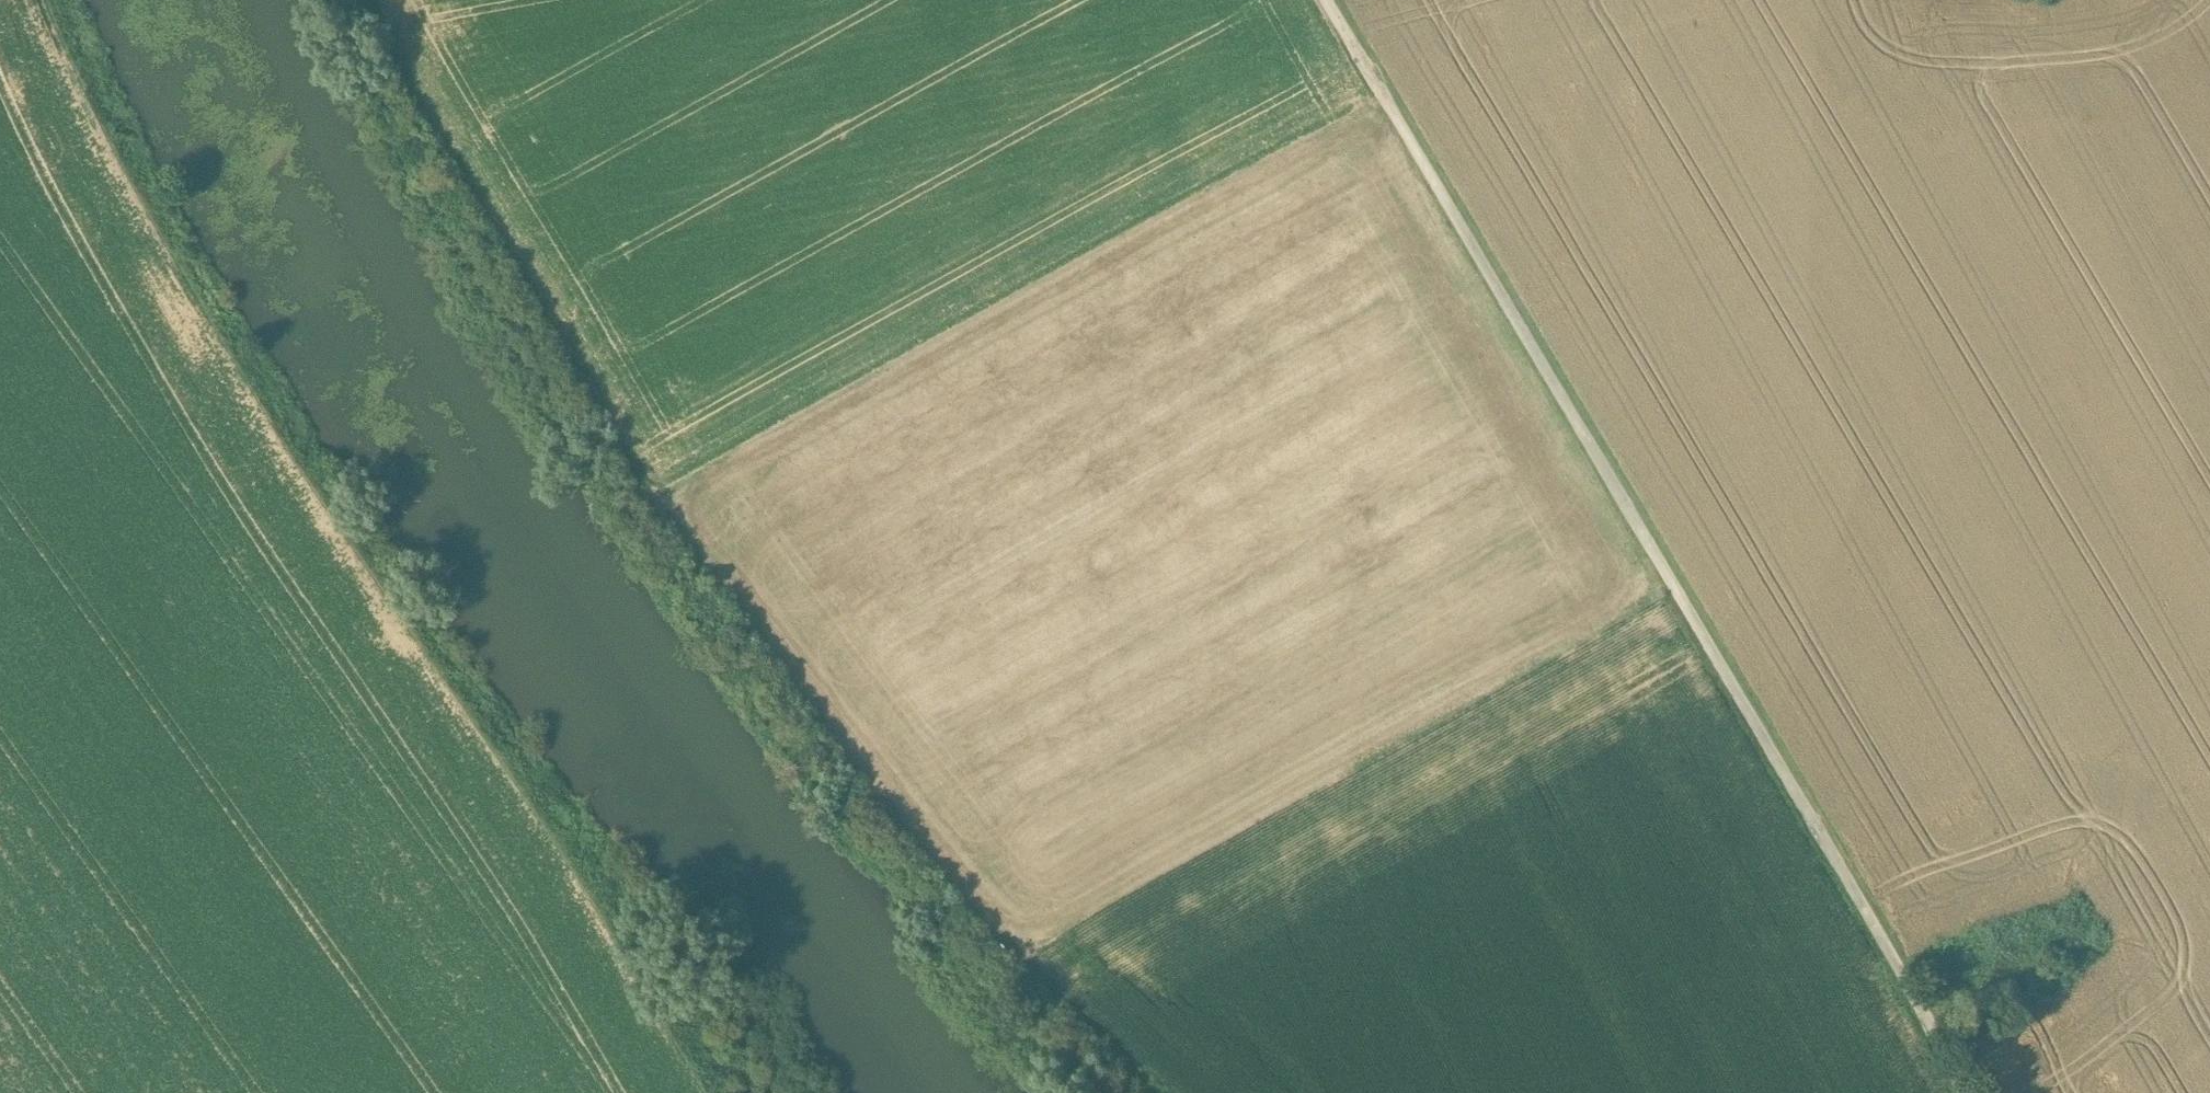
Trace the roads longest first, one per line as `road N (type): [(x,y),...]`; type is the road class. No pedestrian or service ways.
road 1 (track): [(1969,1092),(1325,0)]

